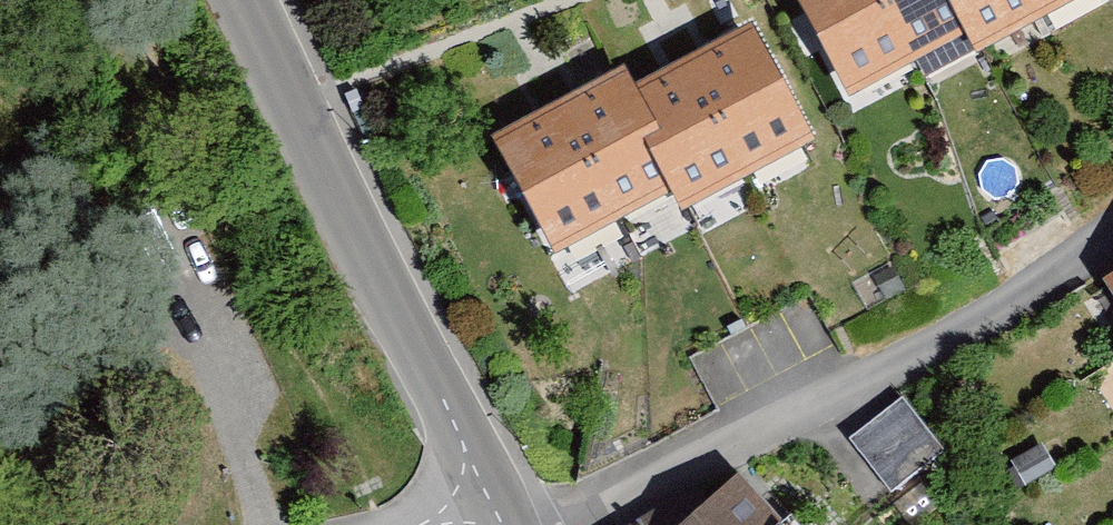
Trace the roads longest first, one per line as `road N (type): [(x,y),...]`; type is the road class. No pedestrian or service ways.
road 1 (tertiary): [(497,502),(247,0)]

